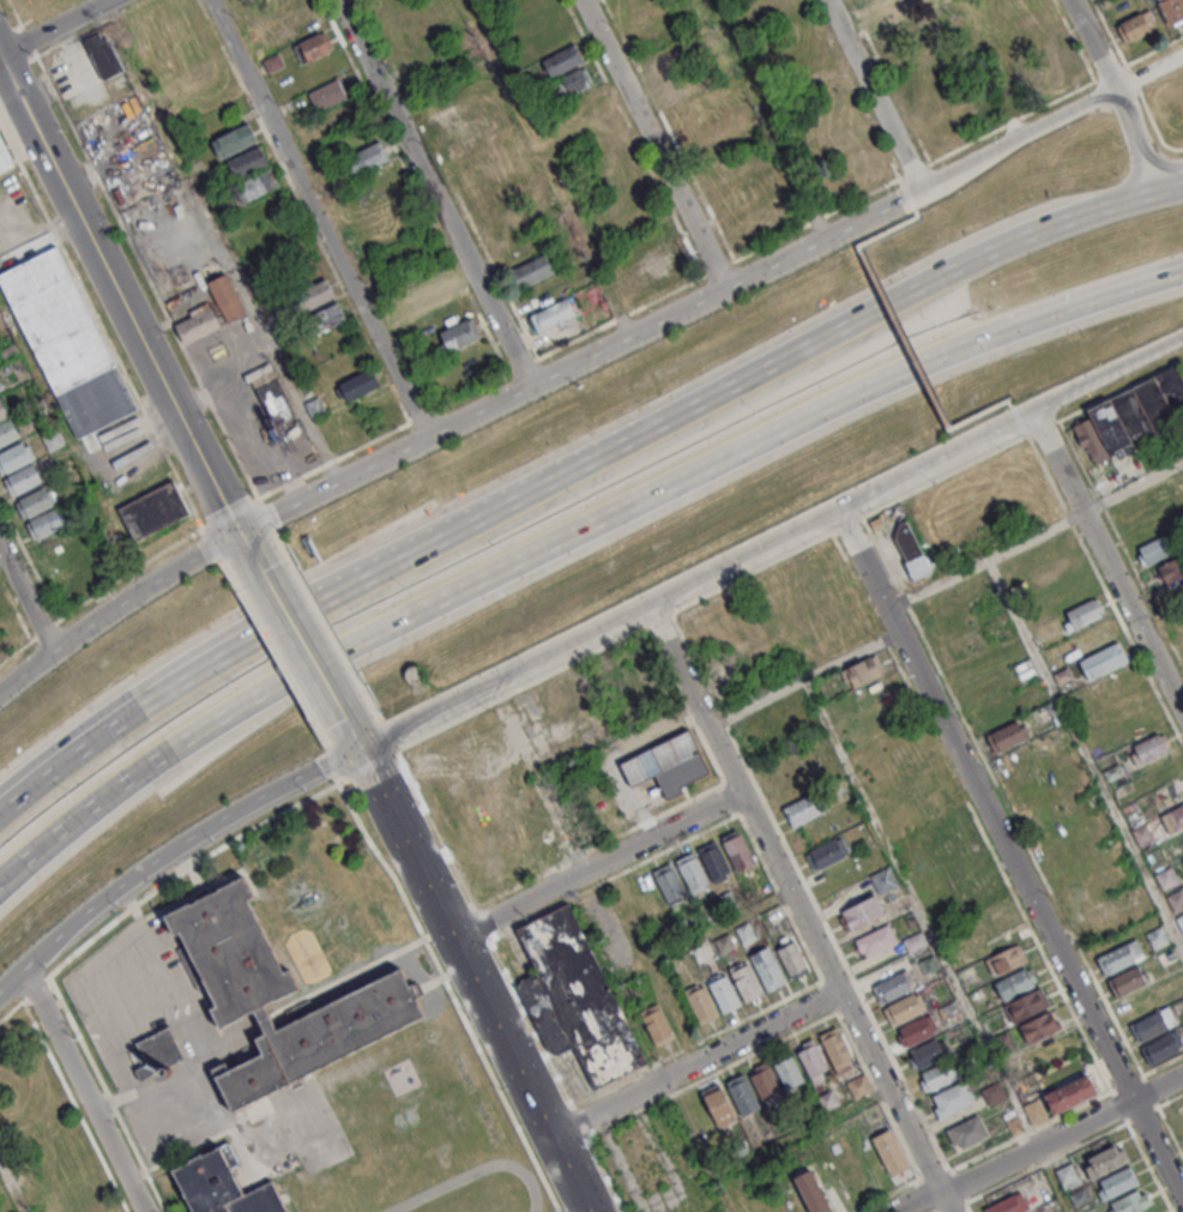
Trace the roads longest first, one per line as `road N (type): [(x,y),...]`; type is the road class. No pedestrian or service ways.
road 1 (motorway): [(0,883),(121,786),(249,700),(817,412),(1003,330)]
road 2 (residential): [(1182,1202),(840,505)]
road 3 (secondary): [(912,199),(243,532)]
road 4 (motorway): [(648,430),(247,620),(0,790)]
road 5 (residential): [(956,1211),(652,601)]
road 6 (motorway): [(648,430),(321,602),(143,708)]
road 7 (motorway): [(1158,192),(1066,221),(954,270),(648,430)]
road 8 (tertiary): [(243,532),(0,49)]
road 9 (secondary): [(364,747),(840,505)]
road 10 (tertiary): [(589,1211),(364,747)]
road 11 (residential): [(435,435),(210,0)]
road 12 (secondary): [(0,988),(189,839),(364,747)]
road 13 (residential): [(531,386),(337,0)]
road 14 (residential): [(551,1135),(845,985)]
road 15 (residential): [(1182,700),(1036,408)]
road 16 (residential): [(459,936),(747,789)]
road 17 (residential): [(726,289),(581,0)]
road 18 (residential): [(892,1211),(1182,1076)]
road 19 (secondary): [(243,532),(102,616),(0,693)]
road 20 (residential): [(143,1211),(23,969)]
road 21 (secondary): [(1121,88),(928,192)]
road 22 (residential): [(928,192),(832,0)]
road 23 (tertiary): [(354,728),(256,555)]
road 24 (motorway): [(1003,330),(1182,270)]
road 25 (motorway): [(143,708),(0,817)]
road 26 (secondary): [(1036,408),(1182,336)]
road 27 (secondary): [(875,487),(1018,417)]
road 28 (residential): [(0,532),(59,649)]
road 29 (residential): [(0,60),(110,0)]

